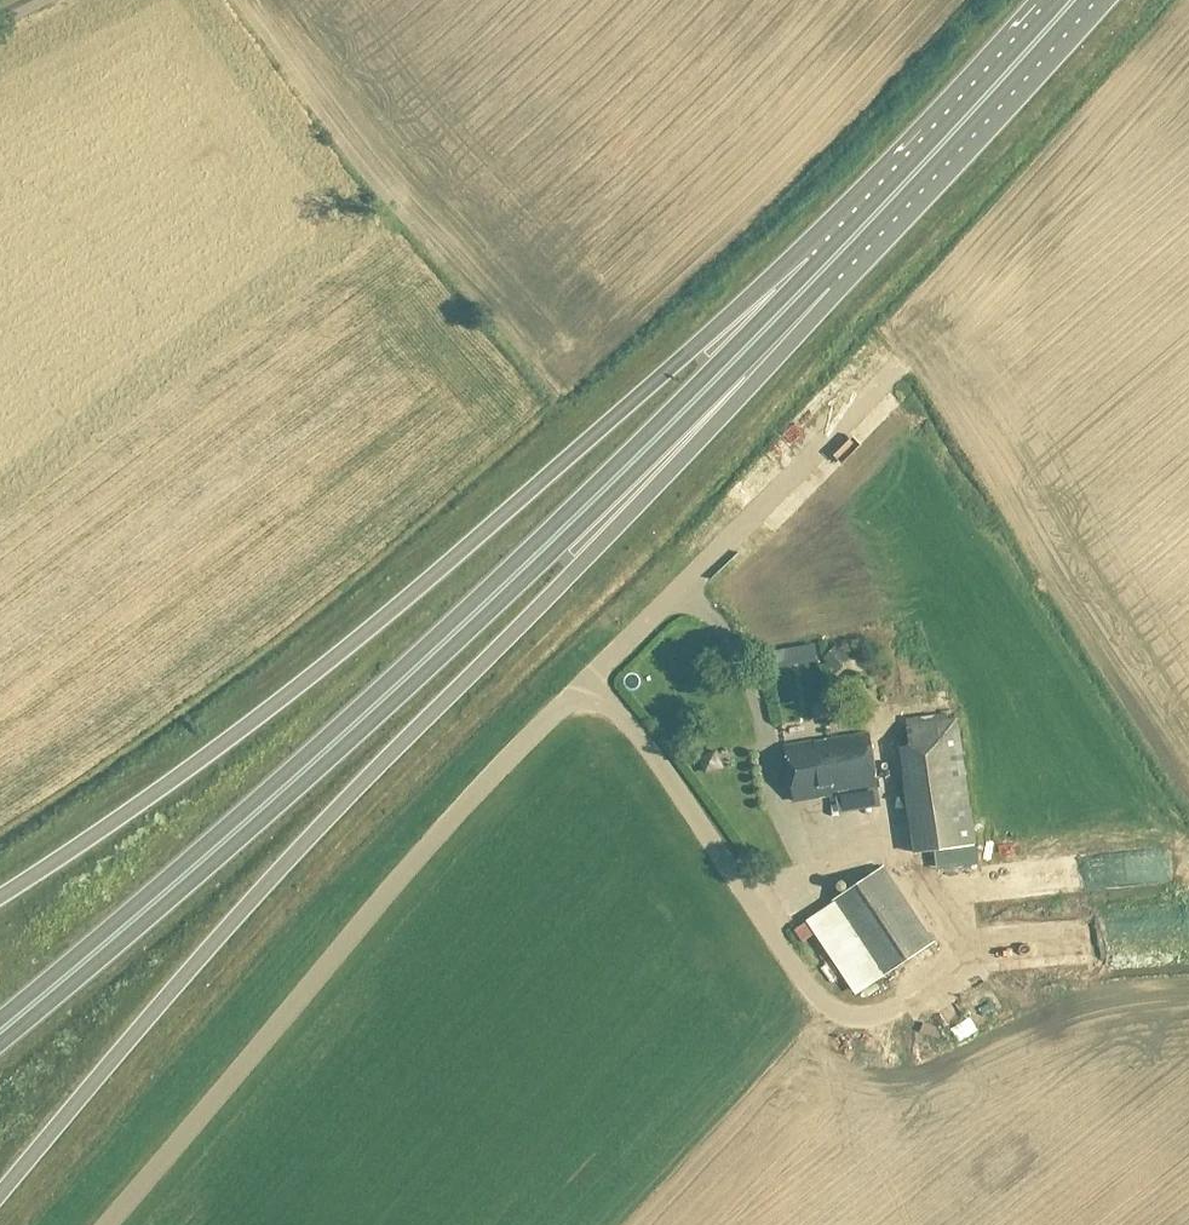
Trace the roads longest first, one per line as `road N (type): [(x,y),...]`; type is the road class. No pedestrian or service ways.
road 1 (trunk): [(0,1194),(329,817),(624,519),(818,275)]
road 2 (trunk): [(0,1031),(312,765),(680,418),(818,275)]
road 3 (trunk): [(818,275),(659,388),(239,734),(0,898)]
road 4 (trunk): [(818,275),(1075,0)]

